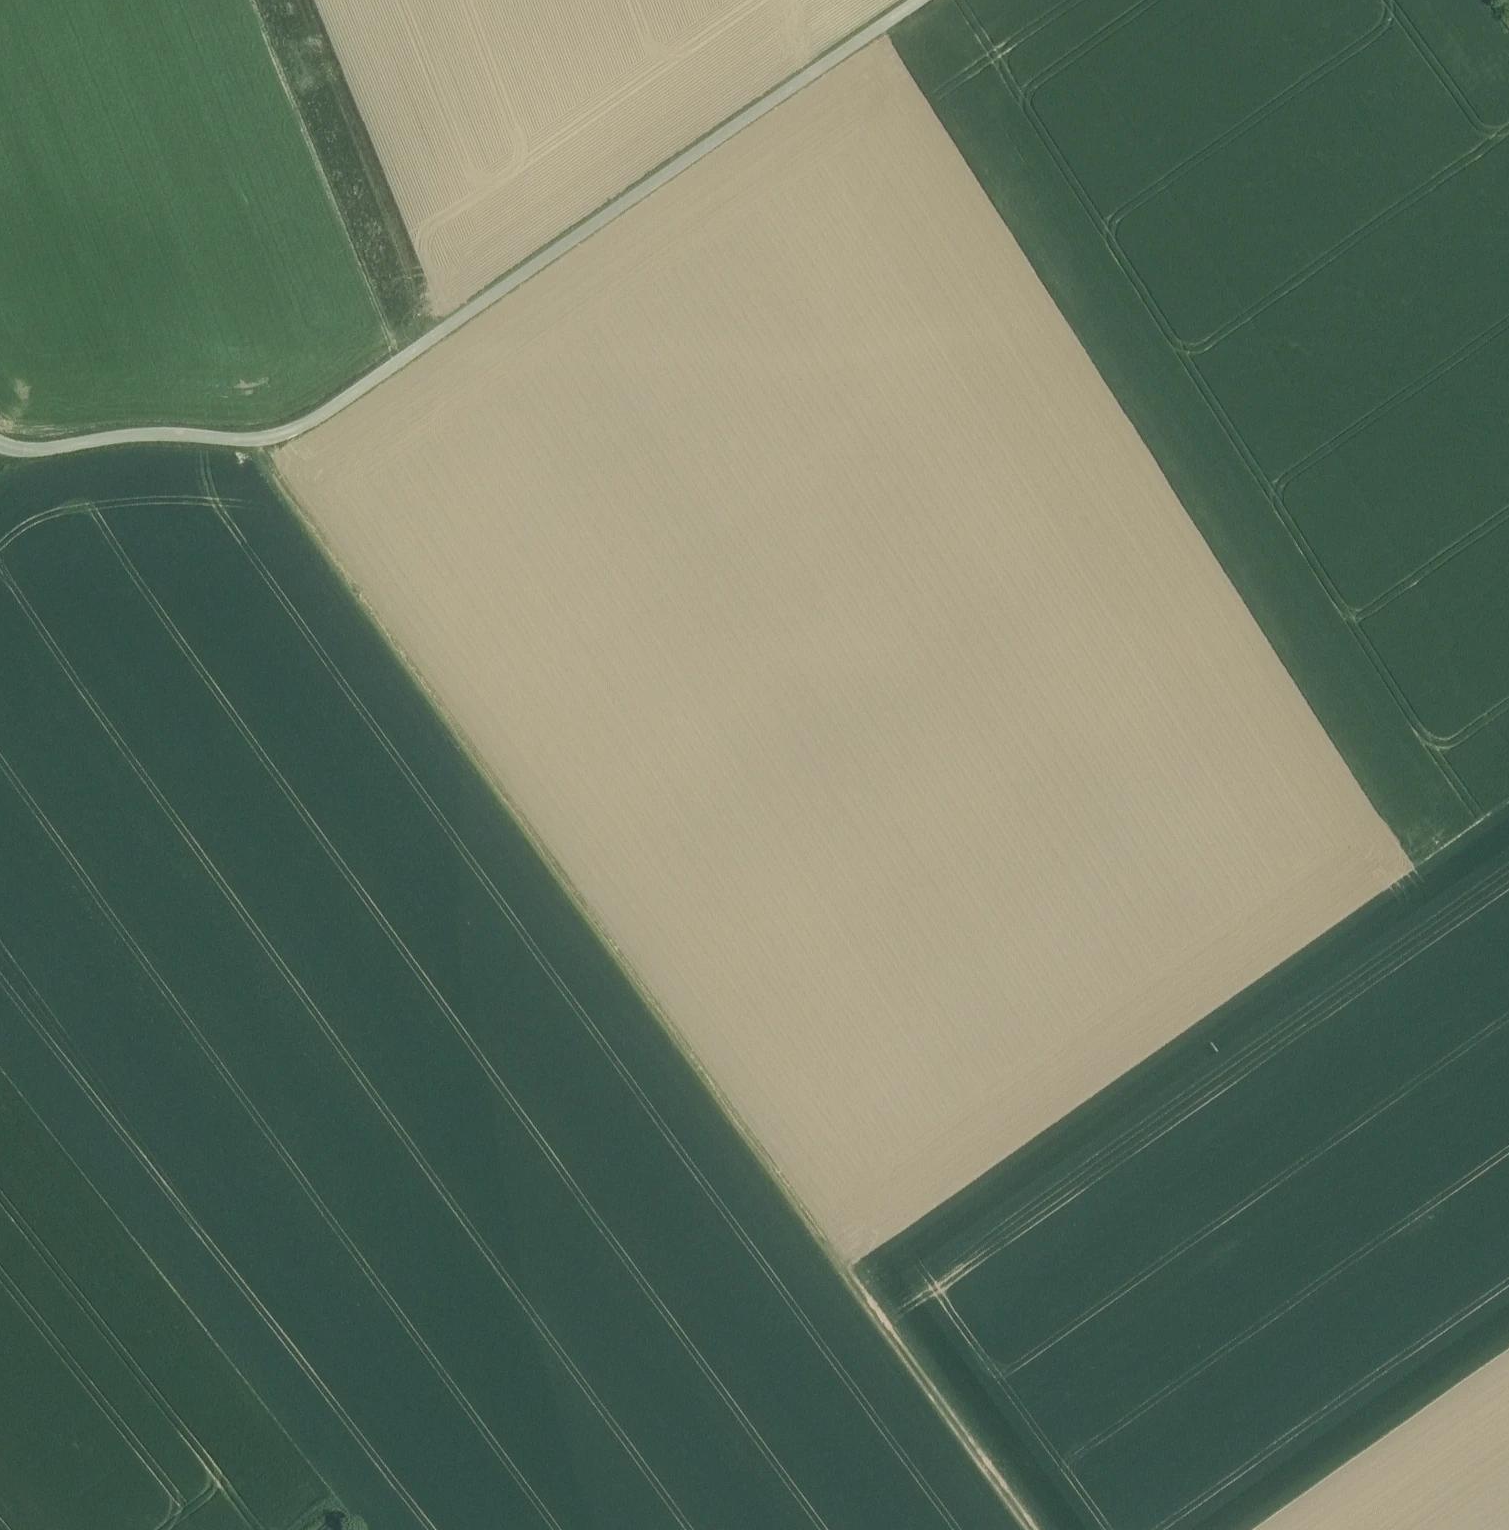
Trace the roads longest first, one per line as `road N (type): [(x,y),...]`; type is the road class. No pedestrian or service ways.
road 1 (track): [(257,442),(332,558),(1034,1529)]
road 2 (unclassified): [(919,0),(297,432),(257,442),(175,427),(14,452),(0,446)]

